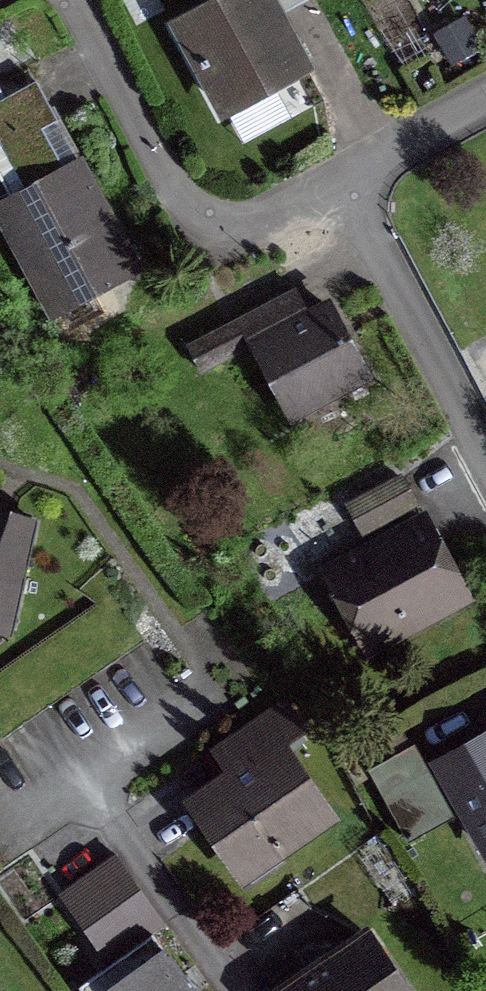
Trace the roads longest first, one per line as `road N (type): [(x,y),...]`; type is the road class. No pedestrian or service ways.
road 1 (residential): [(485,108),(235,234),(194,226),(65,0)]
road 2 (residential): [(86,757),(237,990)]

